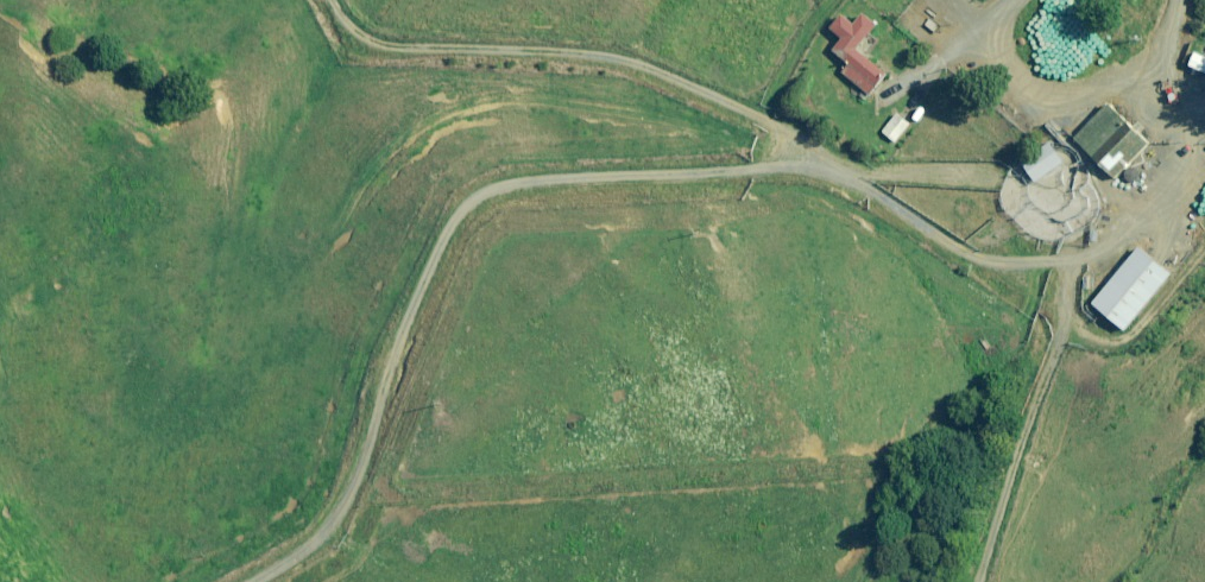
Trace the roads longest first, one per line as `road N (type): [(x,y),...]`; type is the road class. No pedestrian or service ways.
road 1 (track): [(326,0),(389,30),(587,57),(706,104),(865,189),(935,243),(983,255),(1100,246),(1166,144),(1150,68)]
road 2 (track): [(268,581),(284,573),(334,499),(382,332),(414,266),(453,212),(495,186),(824,166)]

